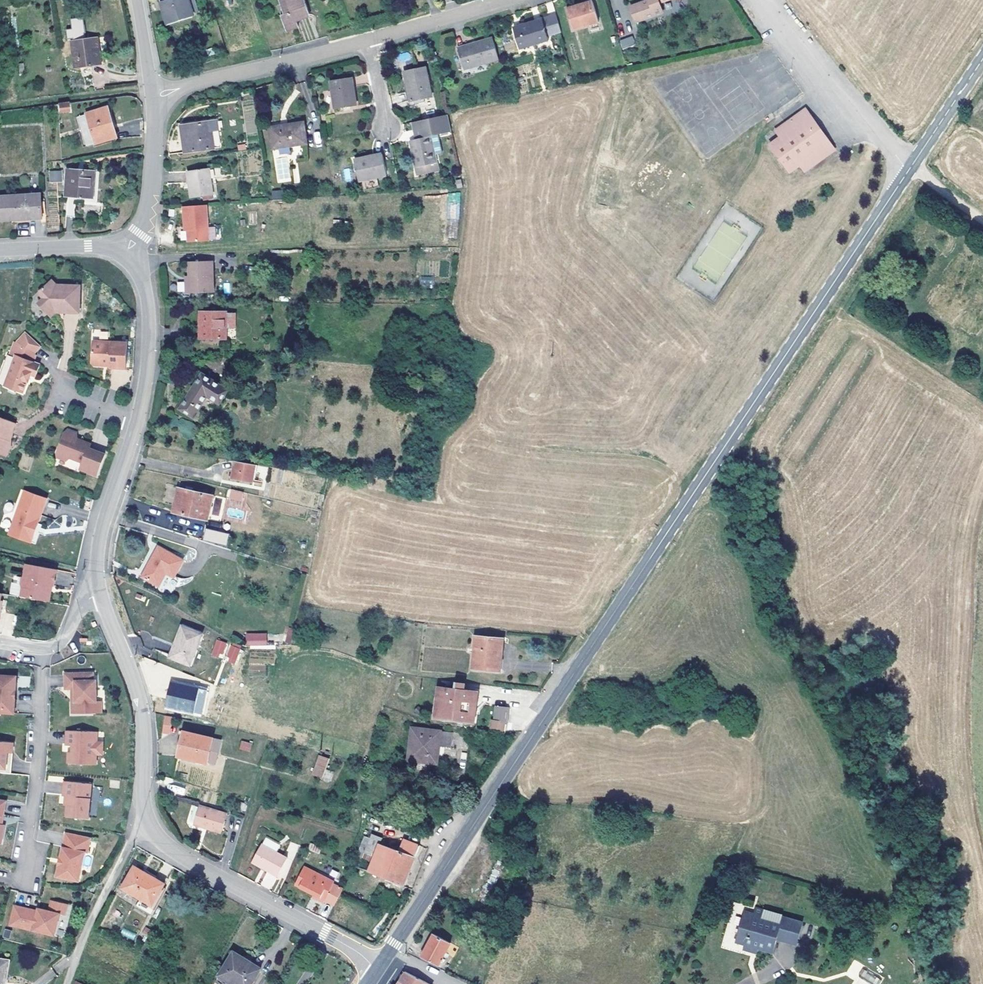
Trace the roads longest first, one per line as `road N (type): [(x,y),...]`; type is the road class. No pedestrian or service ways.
road 1 (secondary): [(909,170),(391,952)]
road 2 (tertiary): [(100,591),(99,543),(146,376),(146,296),(124,255)]
road 3 (tertiary): [(378,970),(350,947),(187,860),(148,822)]
road 4 (tertiary): [(148,822),(140,701),(100,591)]
road 5 (residential): [(19,881),(35,811),(43,653)]
road 6 (residential): [(909,170),(761,0)]
road 7 (residential): [(153,93),(180,94),(367,42)]
road 8 (residential): [(68,983),(118,866),(148,822)]
road 9 (residential): [(124,255),(150,200),(153,93)]
road 10 (residential): [(367,42),(508,0)]
road 11 (secondary): [(982,60),(909,170)]
road 12 (tertiary): [(124,255),(100,246),(0,250)]

